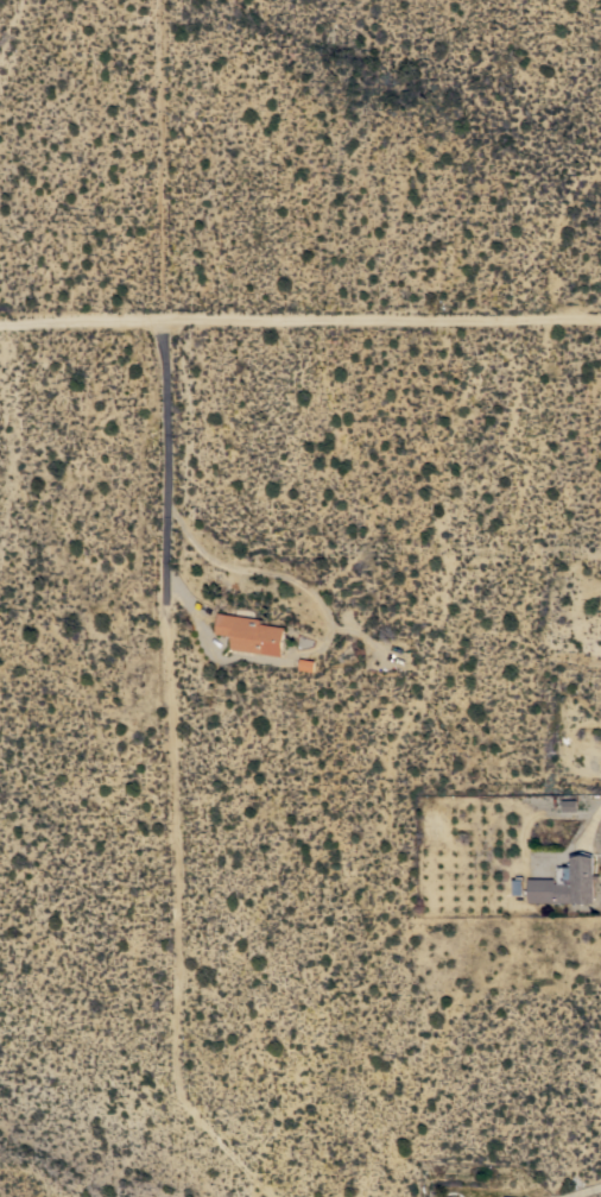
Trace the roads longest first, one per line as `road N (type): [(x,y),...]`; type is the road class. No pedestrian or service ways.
road 1 (residential): [(161,0),(164,311),(157,322),(164,352),(182,1101),(274,1196)]
road 2 (residential): [(0,324),(600,319)]
road 3 (track): [(170,586),(230,659),(295,659),(333,635),(317,596),(296,580),(207,557),(167,505)]

